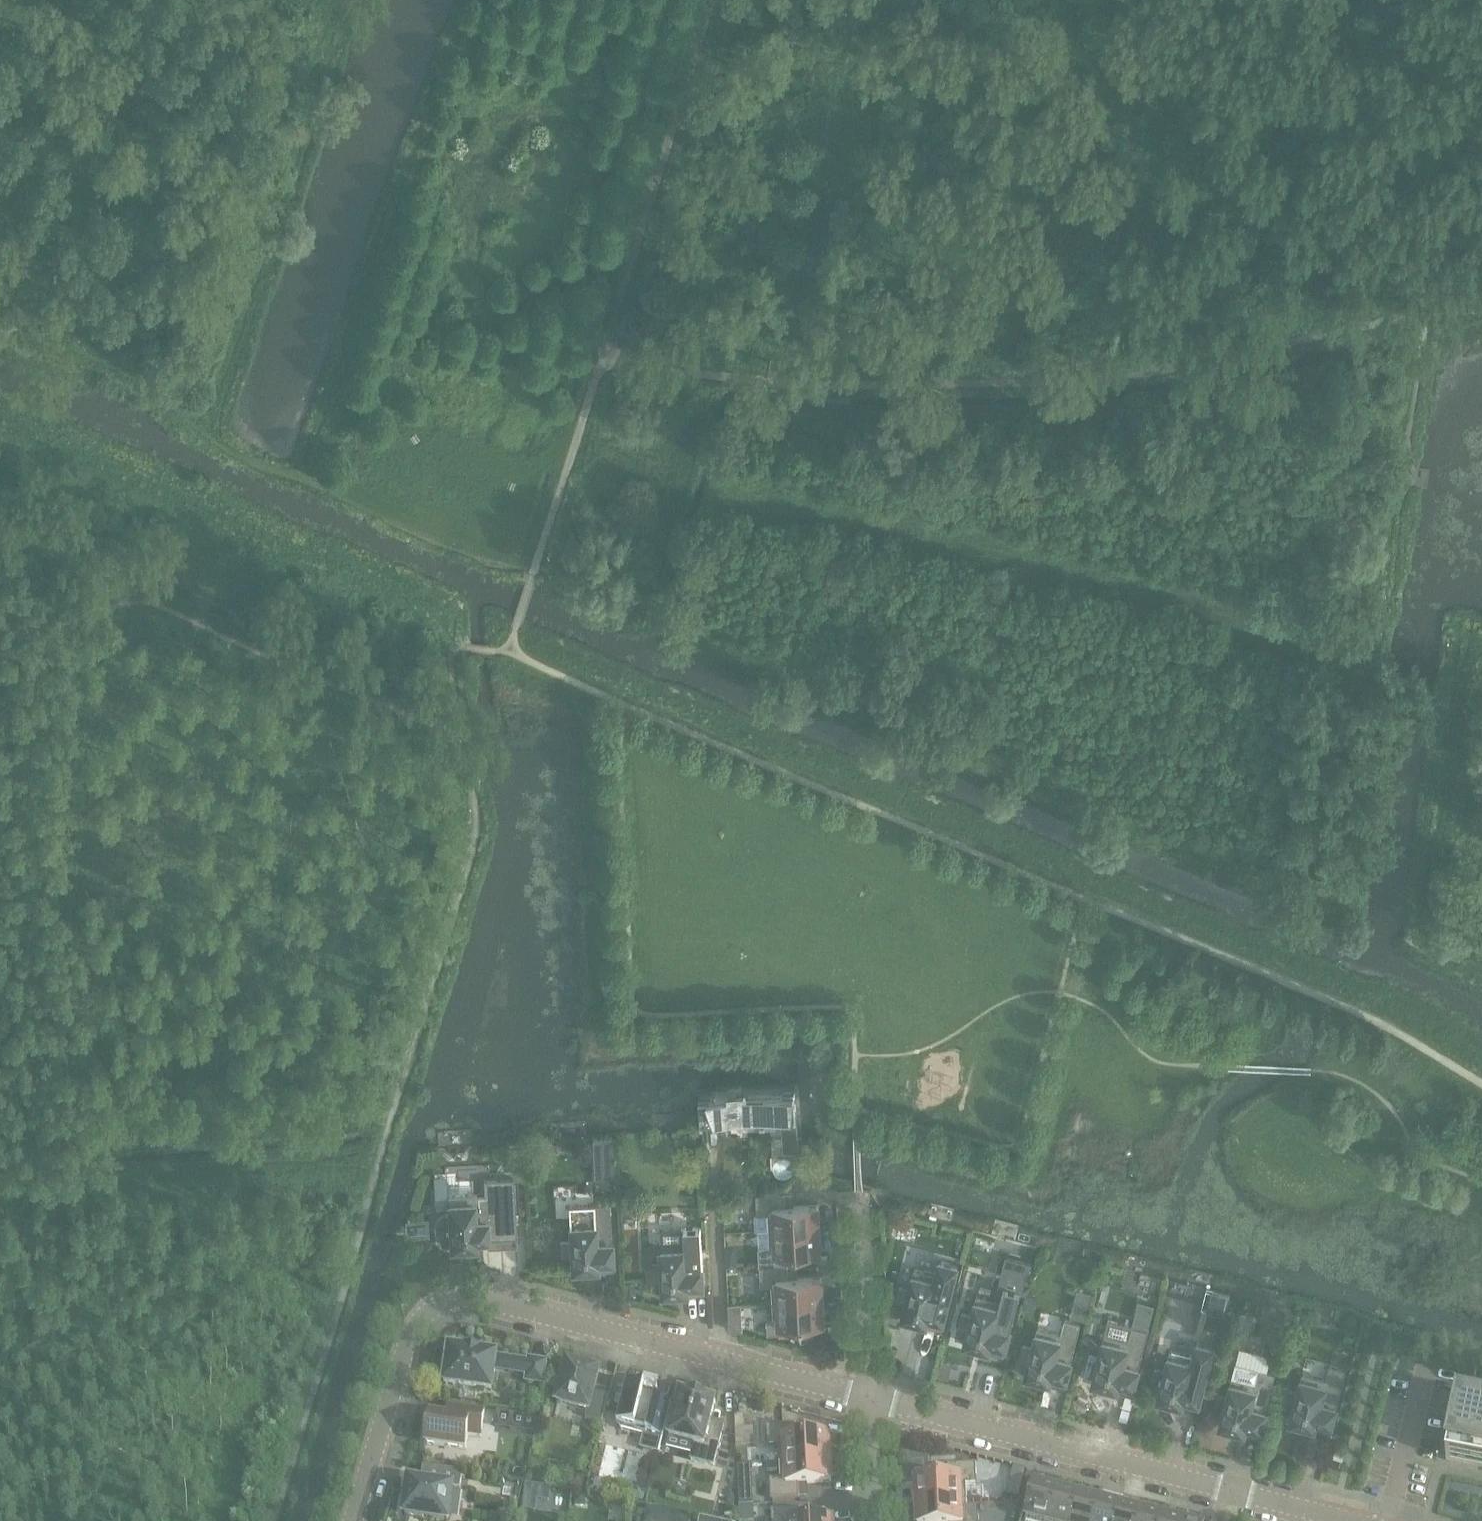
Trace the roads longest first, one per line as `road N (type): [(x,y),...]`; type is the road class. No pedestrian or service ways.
road 1 (residential): [(871,1398),(493,1297),(444,1297),(407,1329),(351,1520)]
road 2 (residential): [(1365,1520),(871,1398)]
road 3 (residential): [(871,1398),(869,1253)]
road 4 (residential): [(877,1520),(871,1398)]

